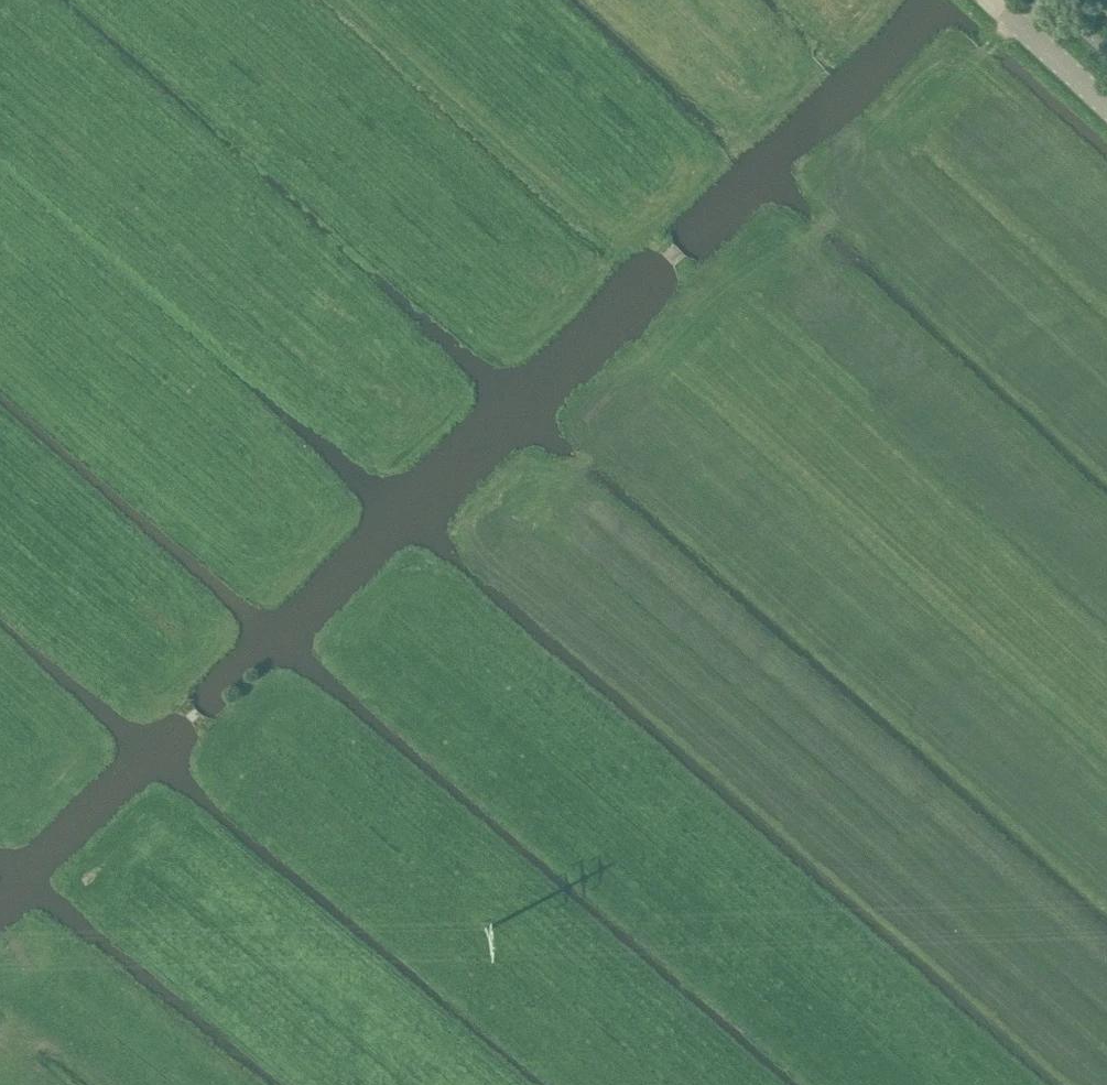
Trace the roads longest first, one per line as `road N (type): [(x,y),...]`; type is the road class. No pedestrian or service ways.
road 1 (tertiary): [(1106,111),(988,0)]

